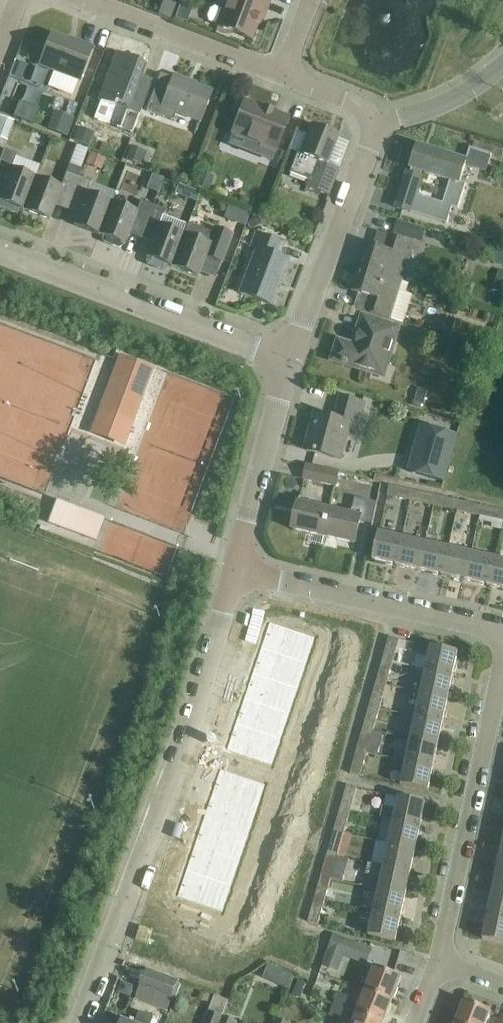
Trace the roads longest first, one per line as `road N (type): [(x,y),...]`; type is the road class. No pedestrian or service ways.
road 1 (residential): [(81,1022),(238,565)]
road 2 (residential): [(289,362),(0,250)]
road 3 (residential): [(441,959),(502,657)]
road 4 (residential): [(502,628),(238,565)]
road 5 (residential): [(289,362),(376,130)]
road 6 (residential): [(238,565),(289,362)]
road 7 (residential): [(281,72),(86,0)]
road 8 (residential): [(376,130),(466,95),(502,60)]

